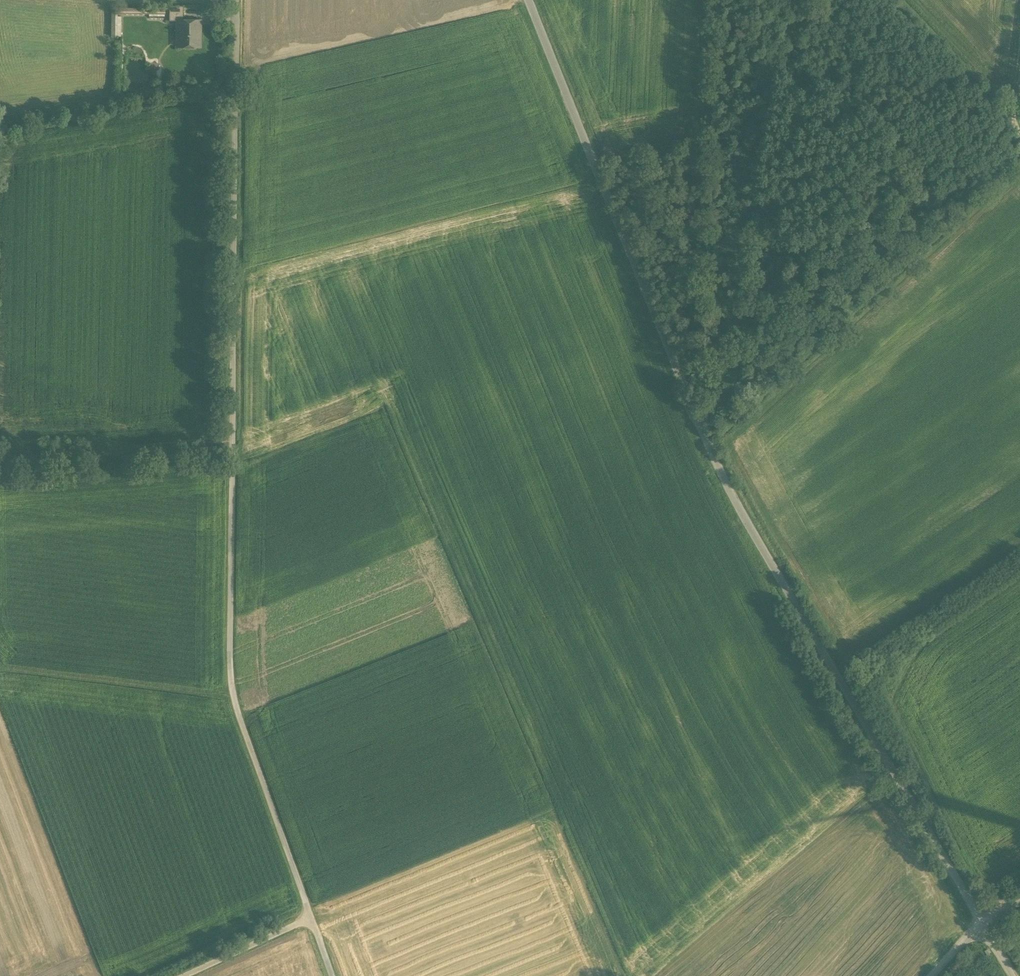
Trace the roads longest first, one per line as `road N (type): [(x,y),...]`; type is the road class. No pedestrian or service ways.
road 1 (unclassified): [(983,926),(720,470),(530,0)]
road 2 (unclassified): [(332,975),(231,681),(236,0)]
road 3 (track): [(183,975),(311,918)]

